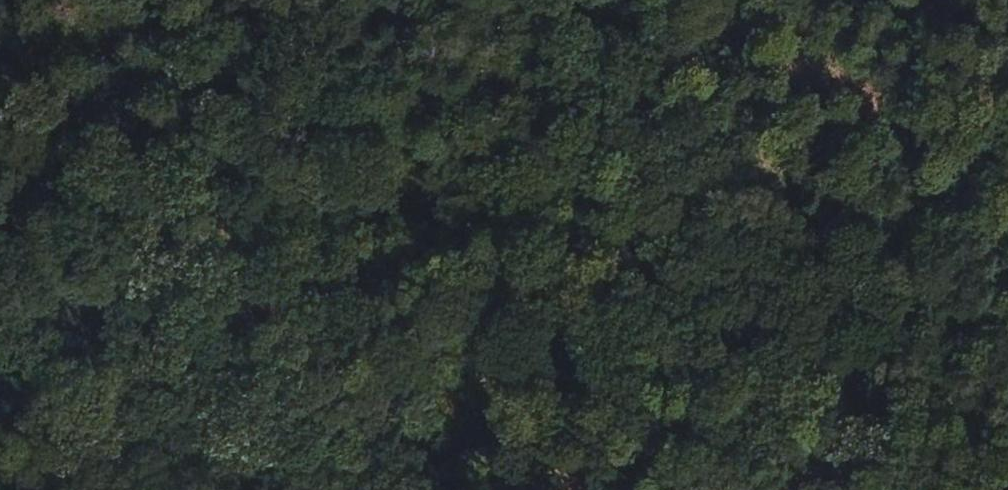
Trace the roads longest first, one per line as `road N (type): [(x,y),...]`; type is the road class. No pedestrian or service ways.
road 1 (track): [(758,0),(525,167),(27,489)]

